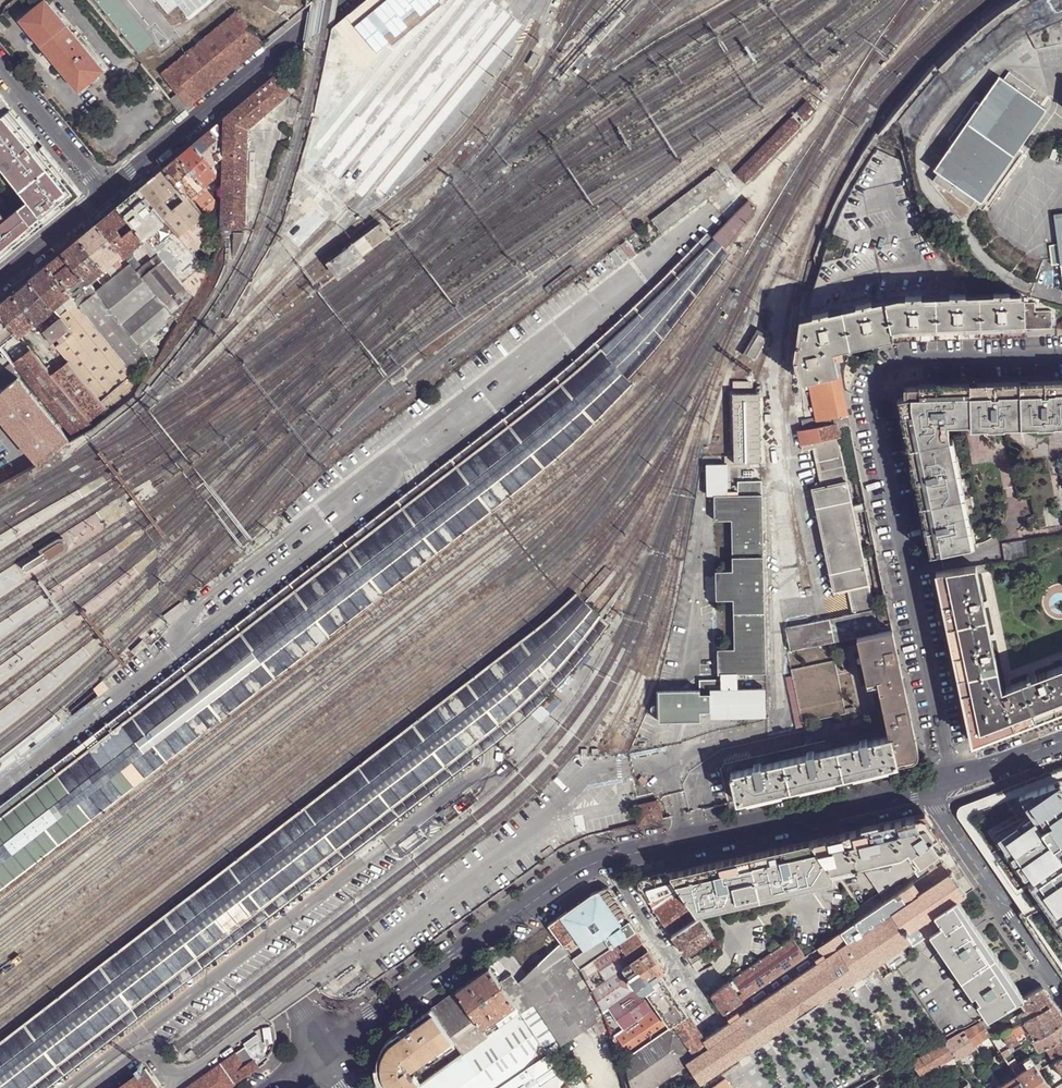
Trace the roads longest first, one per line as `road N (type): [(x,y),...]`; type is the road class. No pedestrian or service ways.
road 1 (residential): [(1061,357),(903,363),(872,395),(953,779)]
road 2 (tertiary): [(325,1050),(0,595)]
road 3 (tertiary): [(606,859),(569,875),(325,1050)]
road 4 (tertiary): [(924,786),(606,859)]
road 5 (residential): [(340,0),(105,194)]
road 6 (residential): [(924,786),(1061,997)]
road 7 (residential): [(606,859),(713,1024)]
road 8 (residential): [(105,194),(0,67)]
road 9 (residential): [(105,194),(0,280)]

